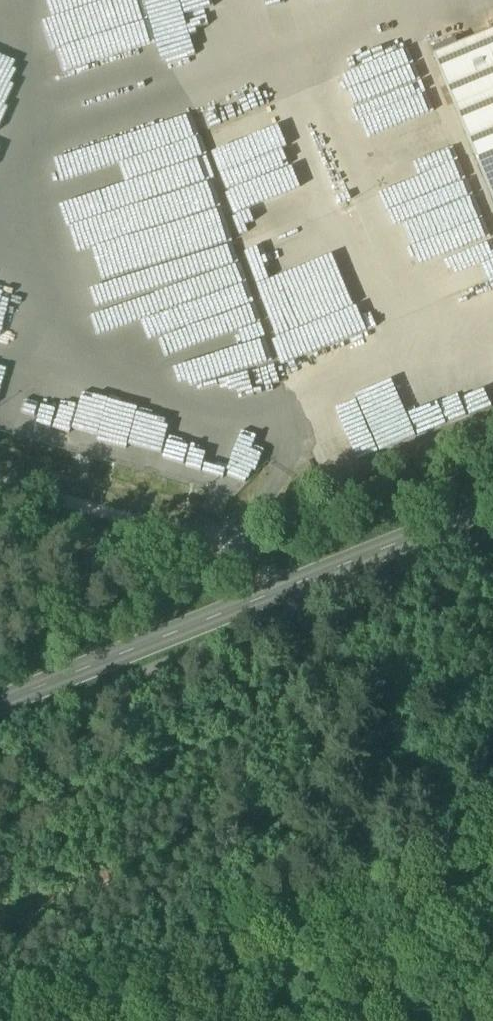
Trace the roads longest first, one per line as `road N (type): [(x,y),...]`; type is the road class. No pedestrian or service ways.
road 1 (secondary): [(0,709),(492,510)]
road 2 (track): [(0,485),(231,555),(301,588)]

